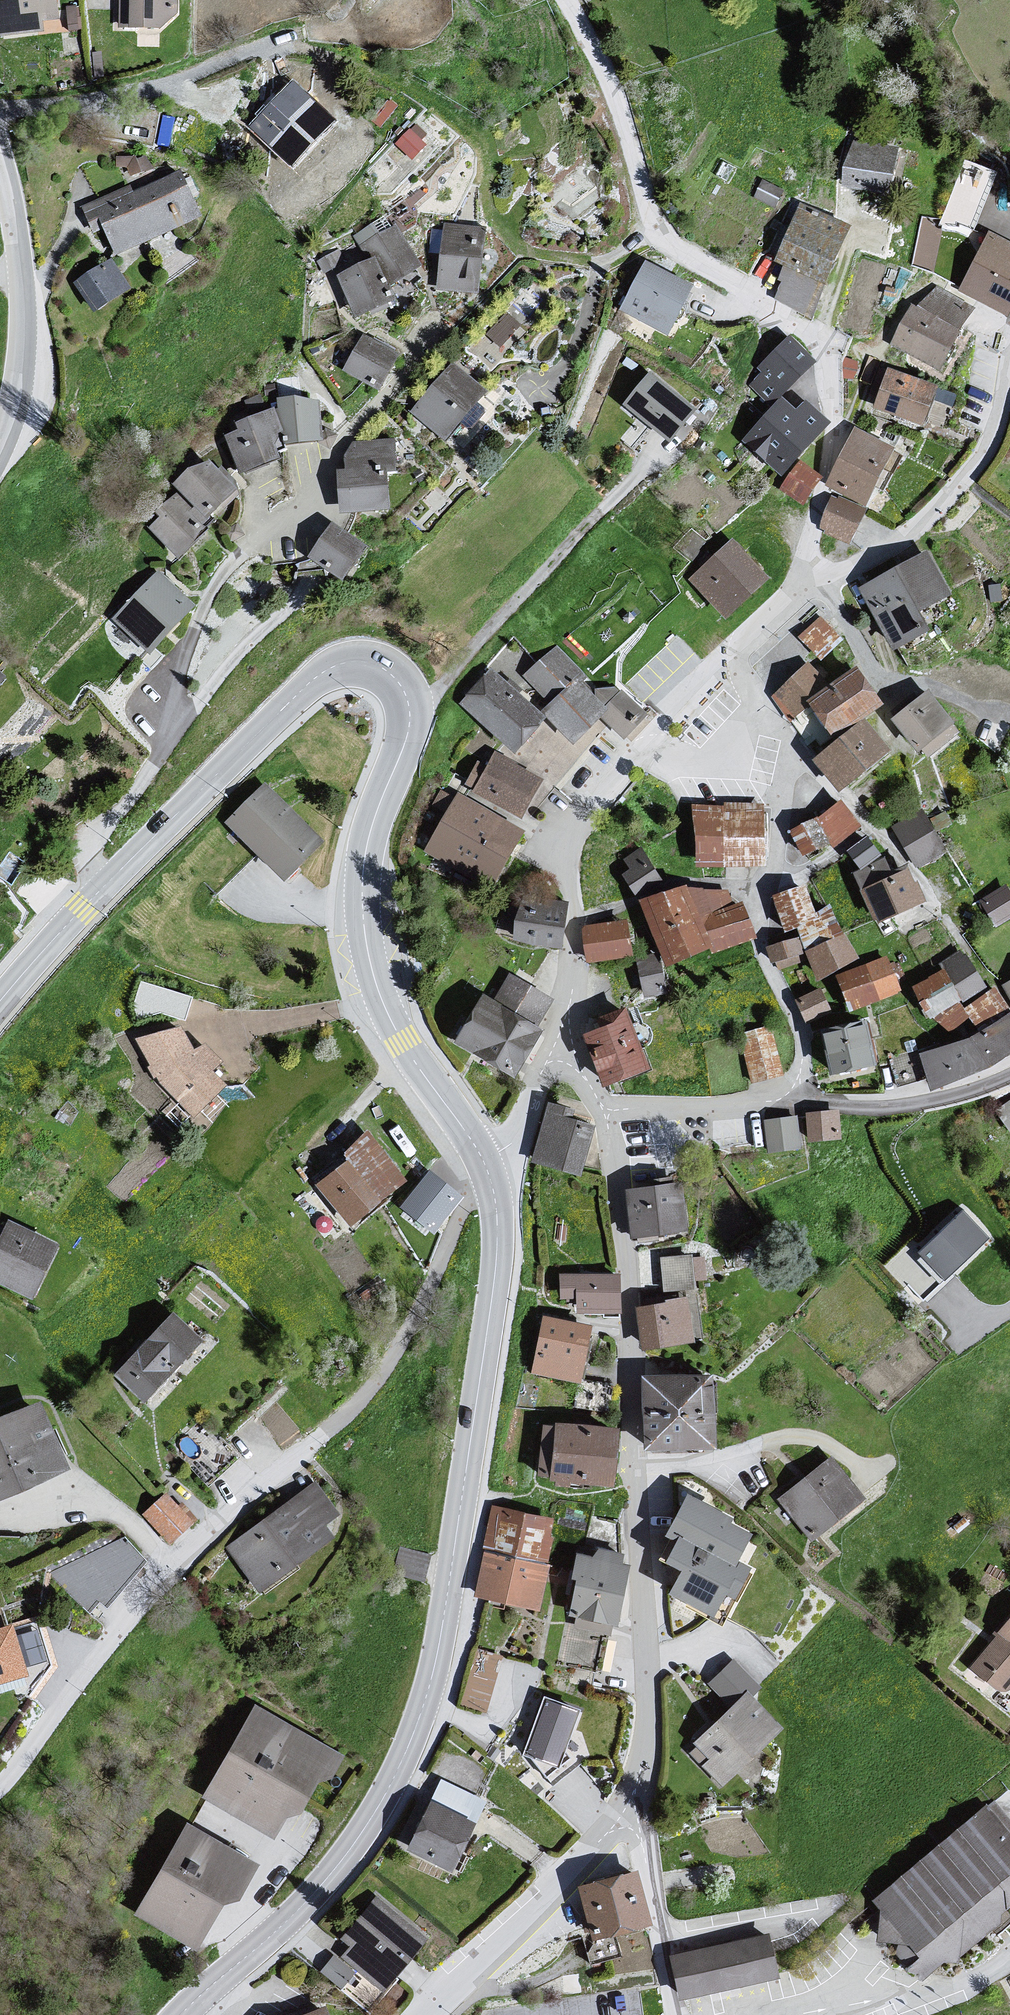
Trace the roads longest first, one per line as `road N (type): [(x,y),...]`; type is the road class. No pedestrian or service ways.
road 1 (secondary): [(483,1160),(401,1041),(367,946),(364,861),(411,719),(402,687),(378,666),(338,664),(311,682),(0,1001)]
road 2 (secondary): [(181,2014),(277,1931),(347,1854),(389,1789),(428,1694),(495,1270),(498,1213),(483,1160)]
road 3 (residential): [(604,1112),(626,1282),(644,1656),(643,1750),(623,1815)]
road 4 (residential): [(560,0),(608,89),(647,237),(829,357),(829,428),(808,525),(809,577)]
road 5 (residential): [(0,1783),(164,1566),(299,1459)]
road 6 (track): [(492,1186),(465,1209),(371,1391),(299,1459)]
road 7 (residential): [(809,577),(862,565),(947,490),(995,414),(1009,338)]
road 8 (residential): [(728,661),(581,825),(565,864),(572,913)]
road 9 (residential): [(623,1815),(427,2014)]
road 10 (tertiary): [(0,192),(24,319),(0,446)]
road 11 (residential): [(745,891),(807,1102)]
road 12 (residential): [(623,1815),(643,1848),(671,2014)]
road 13 (residential): [(1009,1074),(920,1099),(807,1102)]
road 14 (residential): [(807,1102),(604,1112)]
road 15 (residential): [(572,913),(636,904),(694,879),(745,891)]
road 16 (residential): [(790,749),(776,857),(745,891)]
road 17 (residential): [(572,913),(567,1002),(548,1064)]
road 18 (residential): [(745,891),(810,869),(871,832)]
road 19 (residential): [(871,832),(917,876),(959,934)]
road 20 (residential): [(548,1064),(513,1141),(483,1160)]

